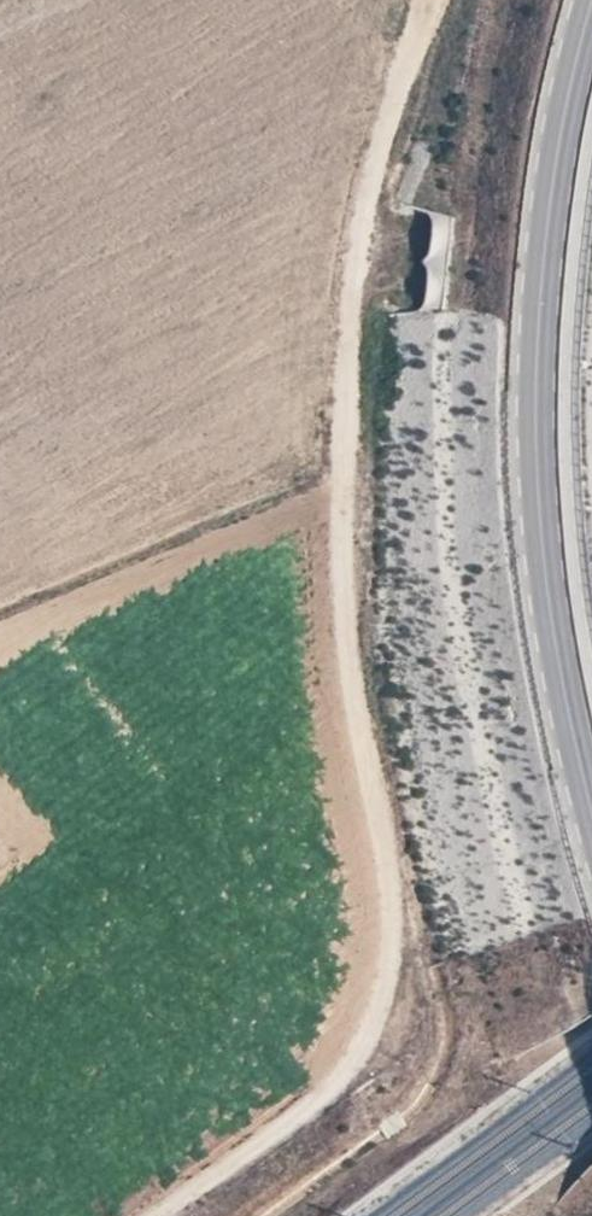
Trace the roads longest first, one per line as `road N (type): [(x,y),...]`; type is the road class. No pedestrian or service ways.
road 1 (track): [(406,0),(335,243),(316,566),(367,909),(350,1037),(122,1215)]
road 2 (tertiary): [(591,804),(543,562),(535,420),(539,291),(563,123),(591,0)]

